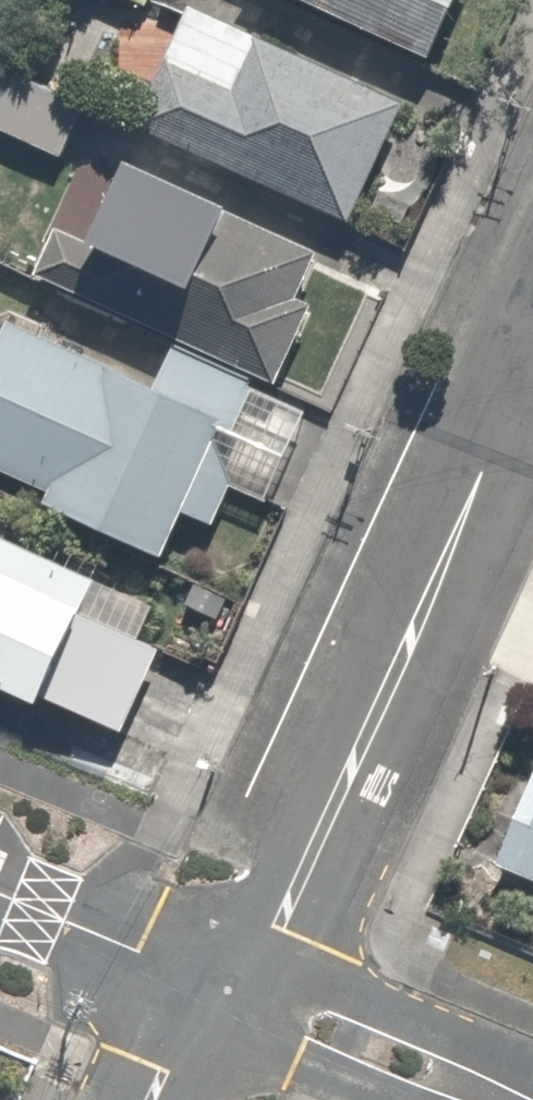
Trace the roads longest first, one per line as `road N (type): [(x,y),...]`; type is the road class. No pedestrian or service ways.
road 1 (residential): [(208,982),(532,297)]
road 2 (residential): [(208,982),(496,1099)]
road 3 (residential): [(0,896),(208,982)]
road 4 (residential): [(153,1099),(208,982)]

